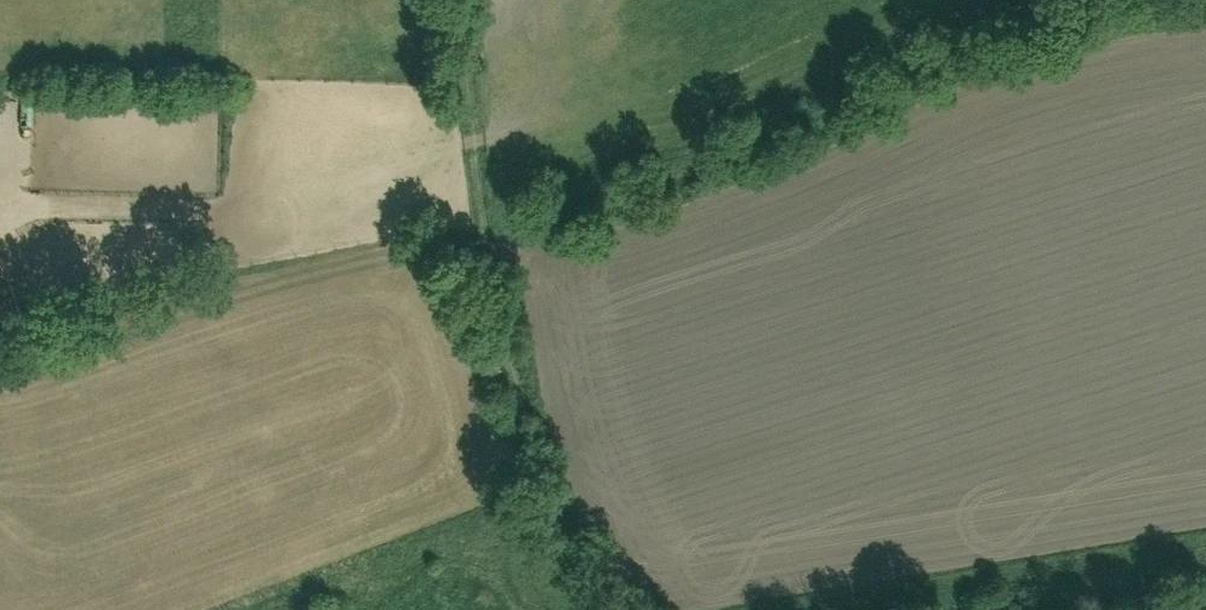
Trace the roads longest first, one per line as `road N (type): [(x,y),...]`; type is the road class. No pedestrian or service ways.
road 1 (track): [(598,609),(562,544),(498,328),(479,0)]

